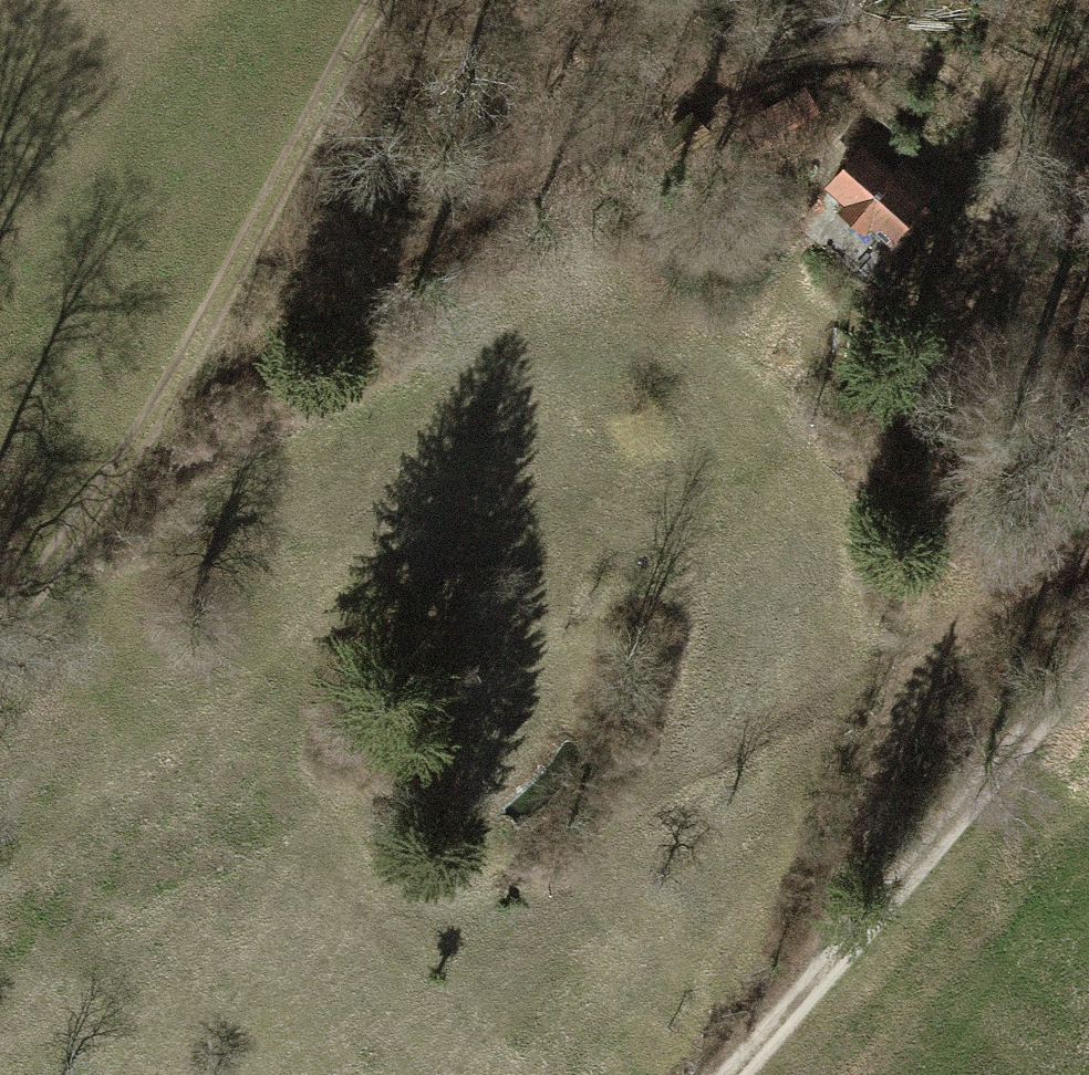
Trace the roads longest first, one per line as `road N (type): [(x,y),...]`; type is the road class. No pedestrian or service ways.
road 1 (track): [(143,420),(513,186),(735,79),(808,60),(883,55),(949,67),(997,116),(1011,173),(1002,247),(944,422),(892,720),(855,849),(837,965)]
road 2 (motorway): [(737,0),(77,1074)]
road 3 (motorway): [(402,1074),(1061,0)]
road 4 (track): [(737,1074),(1088,668)]
road 5 (track): [(143,420),(383,0)]
road 6 (track): [(0,651),(143,420)]

